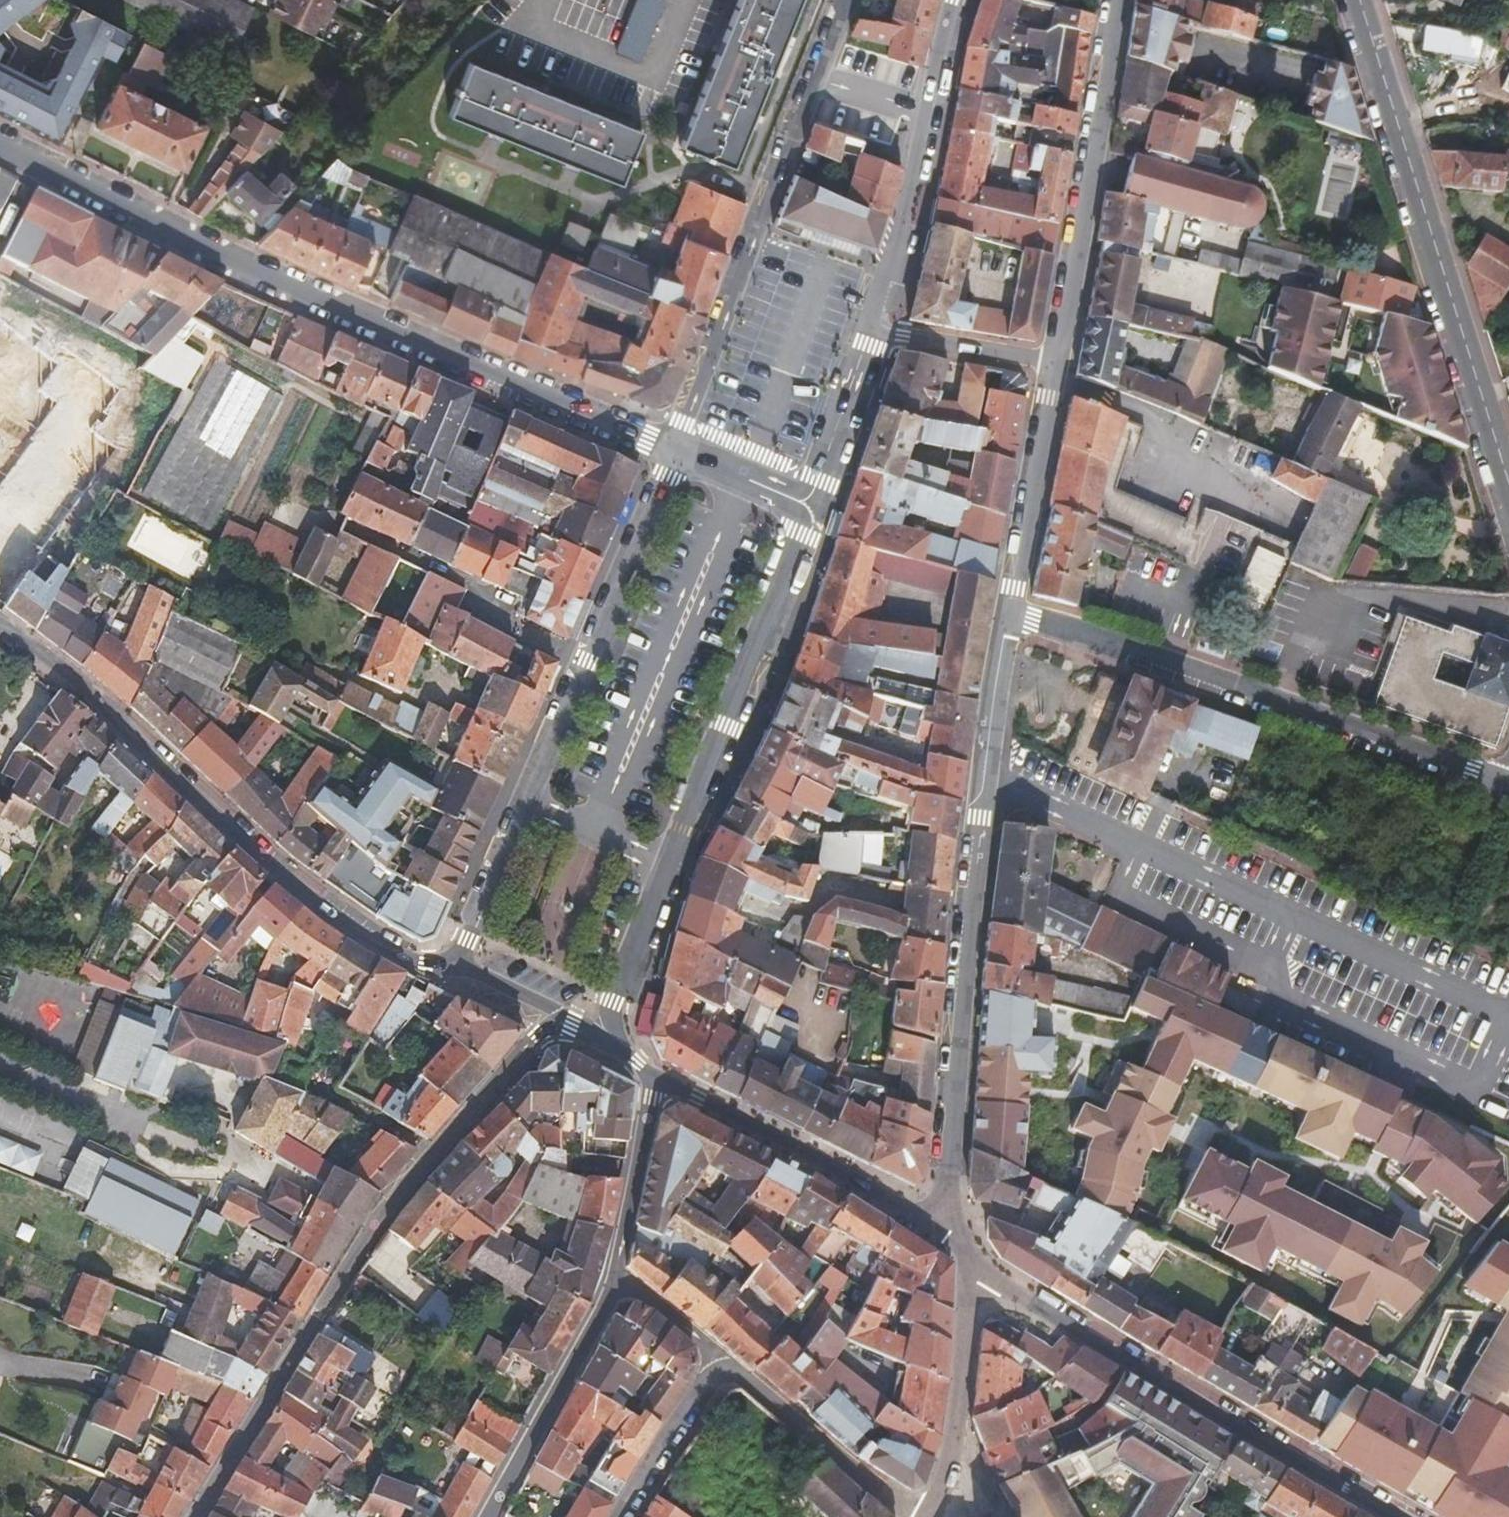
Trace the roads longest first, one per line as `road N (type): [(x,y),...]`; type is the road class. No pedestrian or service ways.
road 1 (residential): [(675,452),(232,260),(0,144)]
road 2 (residential): [(809,505),(615,998),(614,1047)]
road 3 (secondary): [(0,624),(95,695),(291,880),(403,958),(450,966)]
road 4 (residential): [(450,966),(489,901),(675,452)]
road 5 (residential): [(1508,785),(1010,611)]
road 6 (secondary): [(1360,0),(1508,493)]
road 7 (secondary): [(968,1257),(998,1283),(1396,1516)]
road 8 (residential): [(675,452),(845,0)]
road 9 (residential): [(945,1196),(988,775)]
road 10 (residential): [(1056,364),(1119,0)]
road 11 (secondary): [(614,1047),(906,1211)]
road 12 (residential): [(951,0),(872,321)]
road 13 (residential): [(968,1257),(975,1281),(956,1428),(926,1516)]
road 14 (residential): [(1010,611),(1056,364)]
road 15 (residential): [(872,321),(809,505)]
road 16 (residential): [(872,321),(1056,364)]
road 17 (secondary): [(450,966),(536,1001),(614,1047)]
road 18 (residential): [(1010,611),(988,775)]
road 19 (residential): [(809,505),(675,452)]

